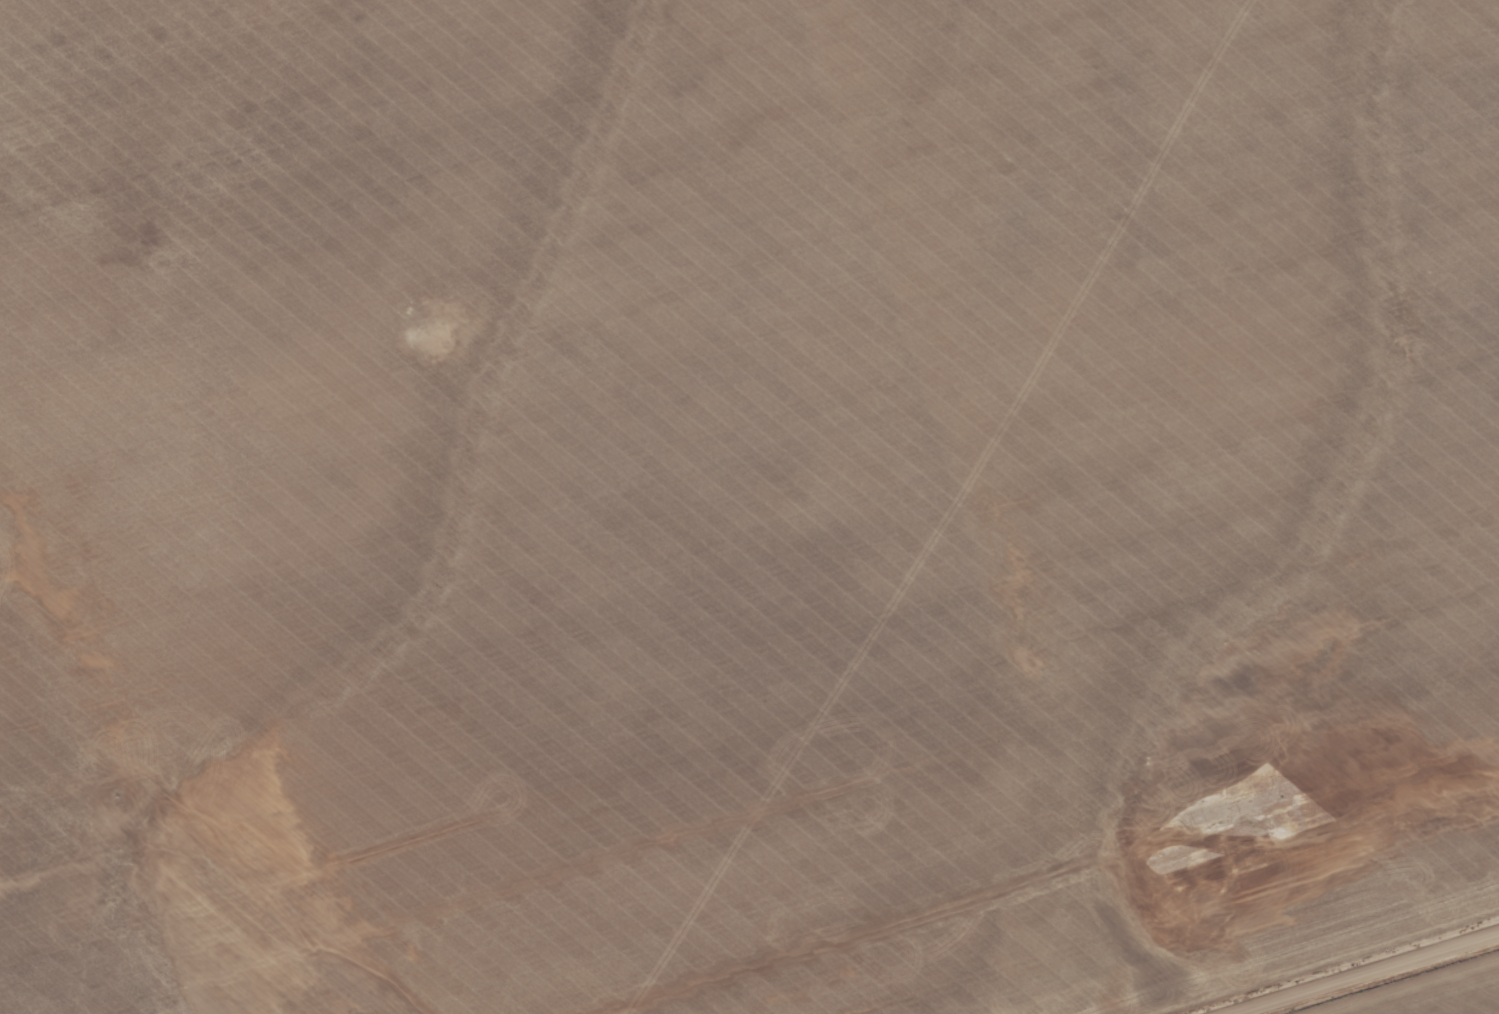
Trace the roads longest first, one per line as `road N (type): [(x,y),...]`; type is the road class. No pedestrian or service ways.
road 1 (residential): [(1233,1013),(1498,933)]

